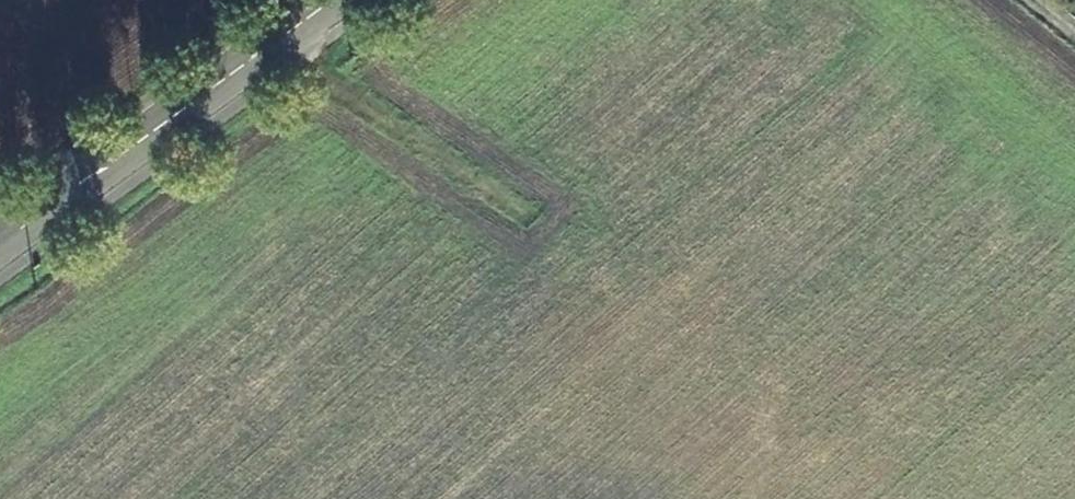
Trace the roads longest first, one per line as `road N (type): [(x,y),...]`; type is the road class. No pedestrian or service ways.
road 1 (tertiary): [(332,0),(0,243)]

